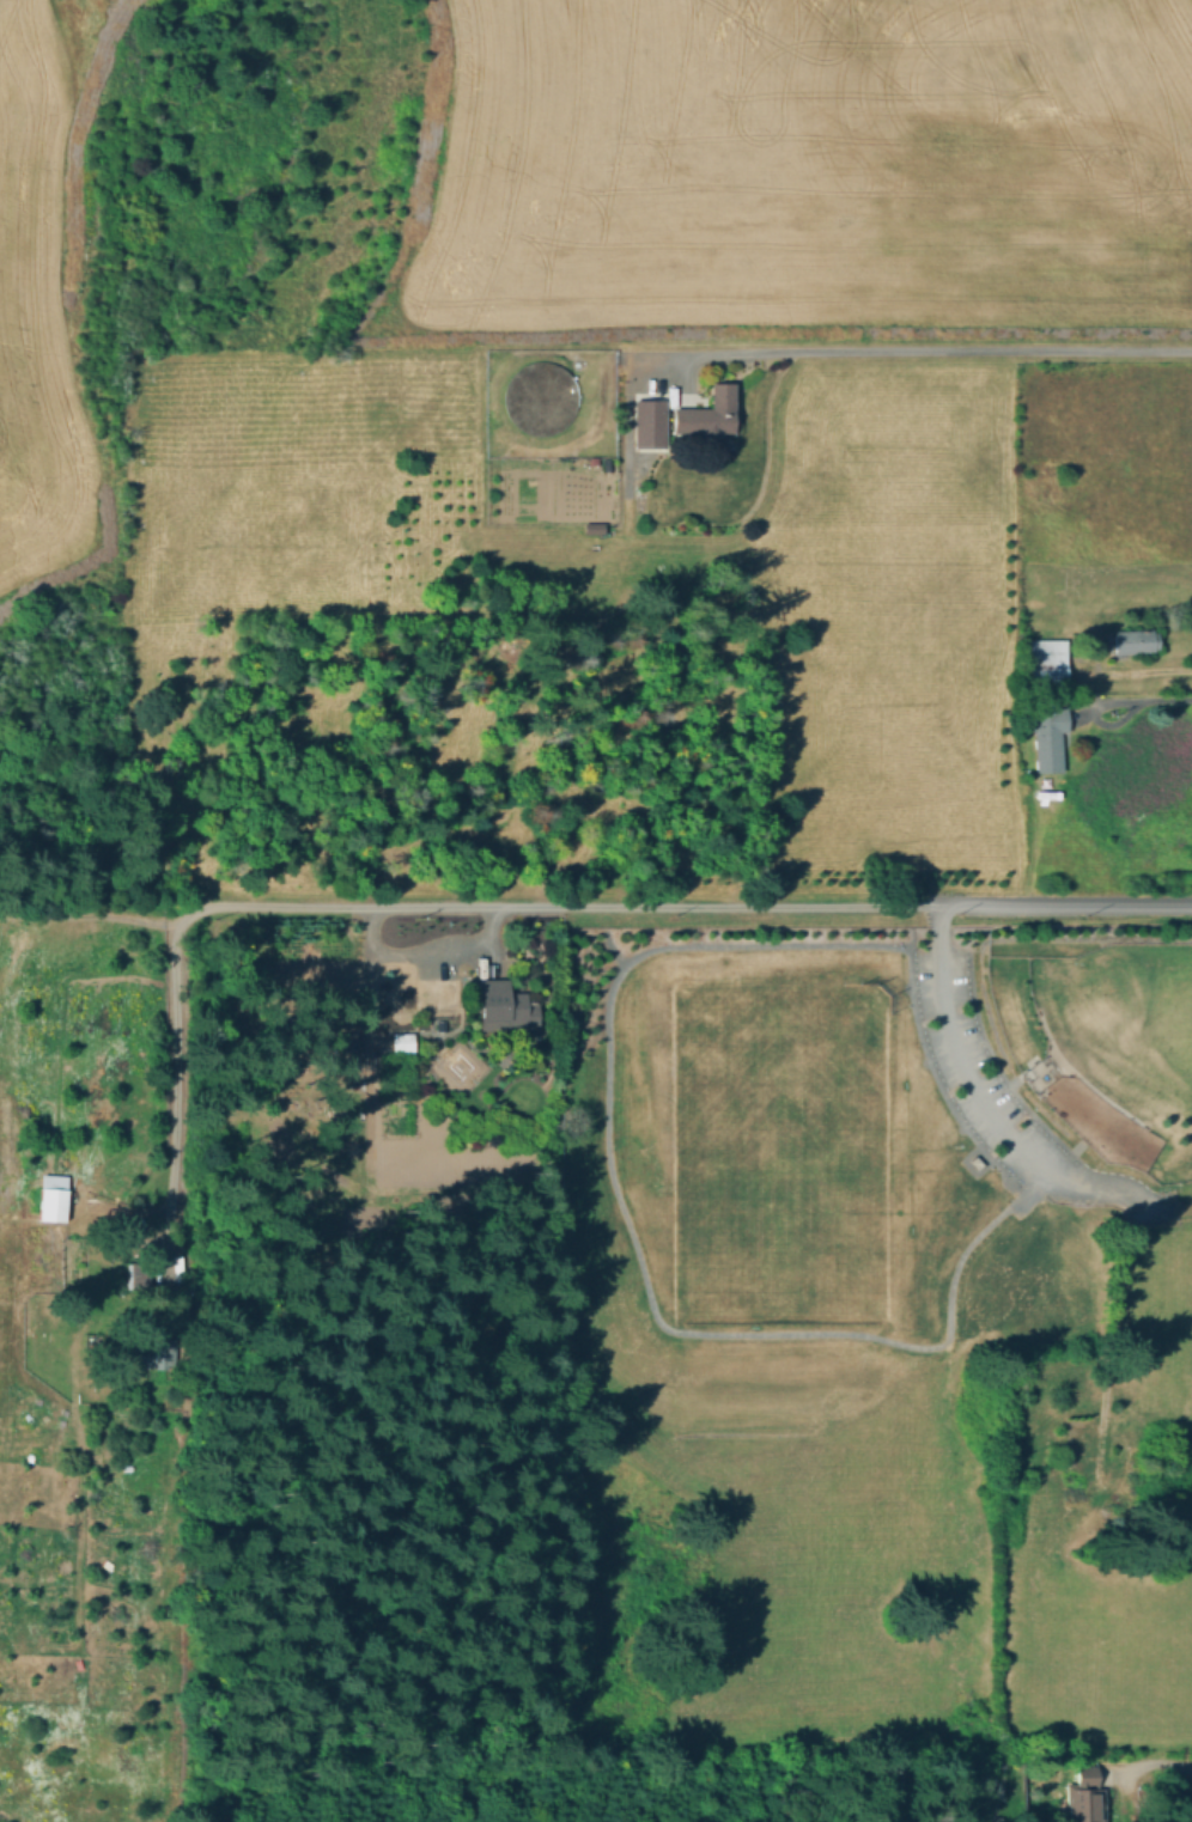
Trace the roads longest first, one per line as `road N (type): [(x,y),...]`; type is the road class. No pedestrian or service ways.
road 1 (residential): [(1191,902),(201,912),(178,930),(175,944),(171,1276)]

